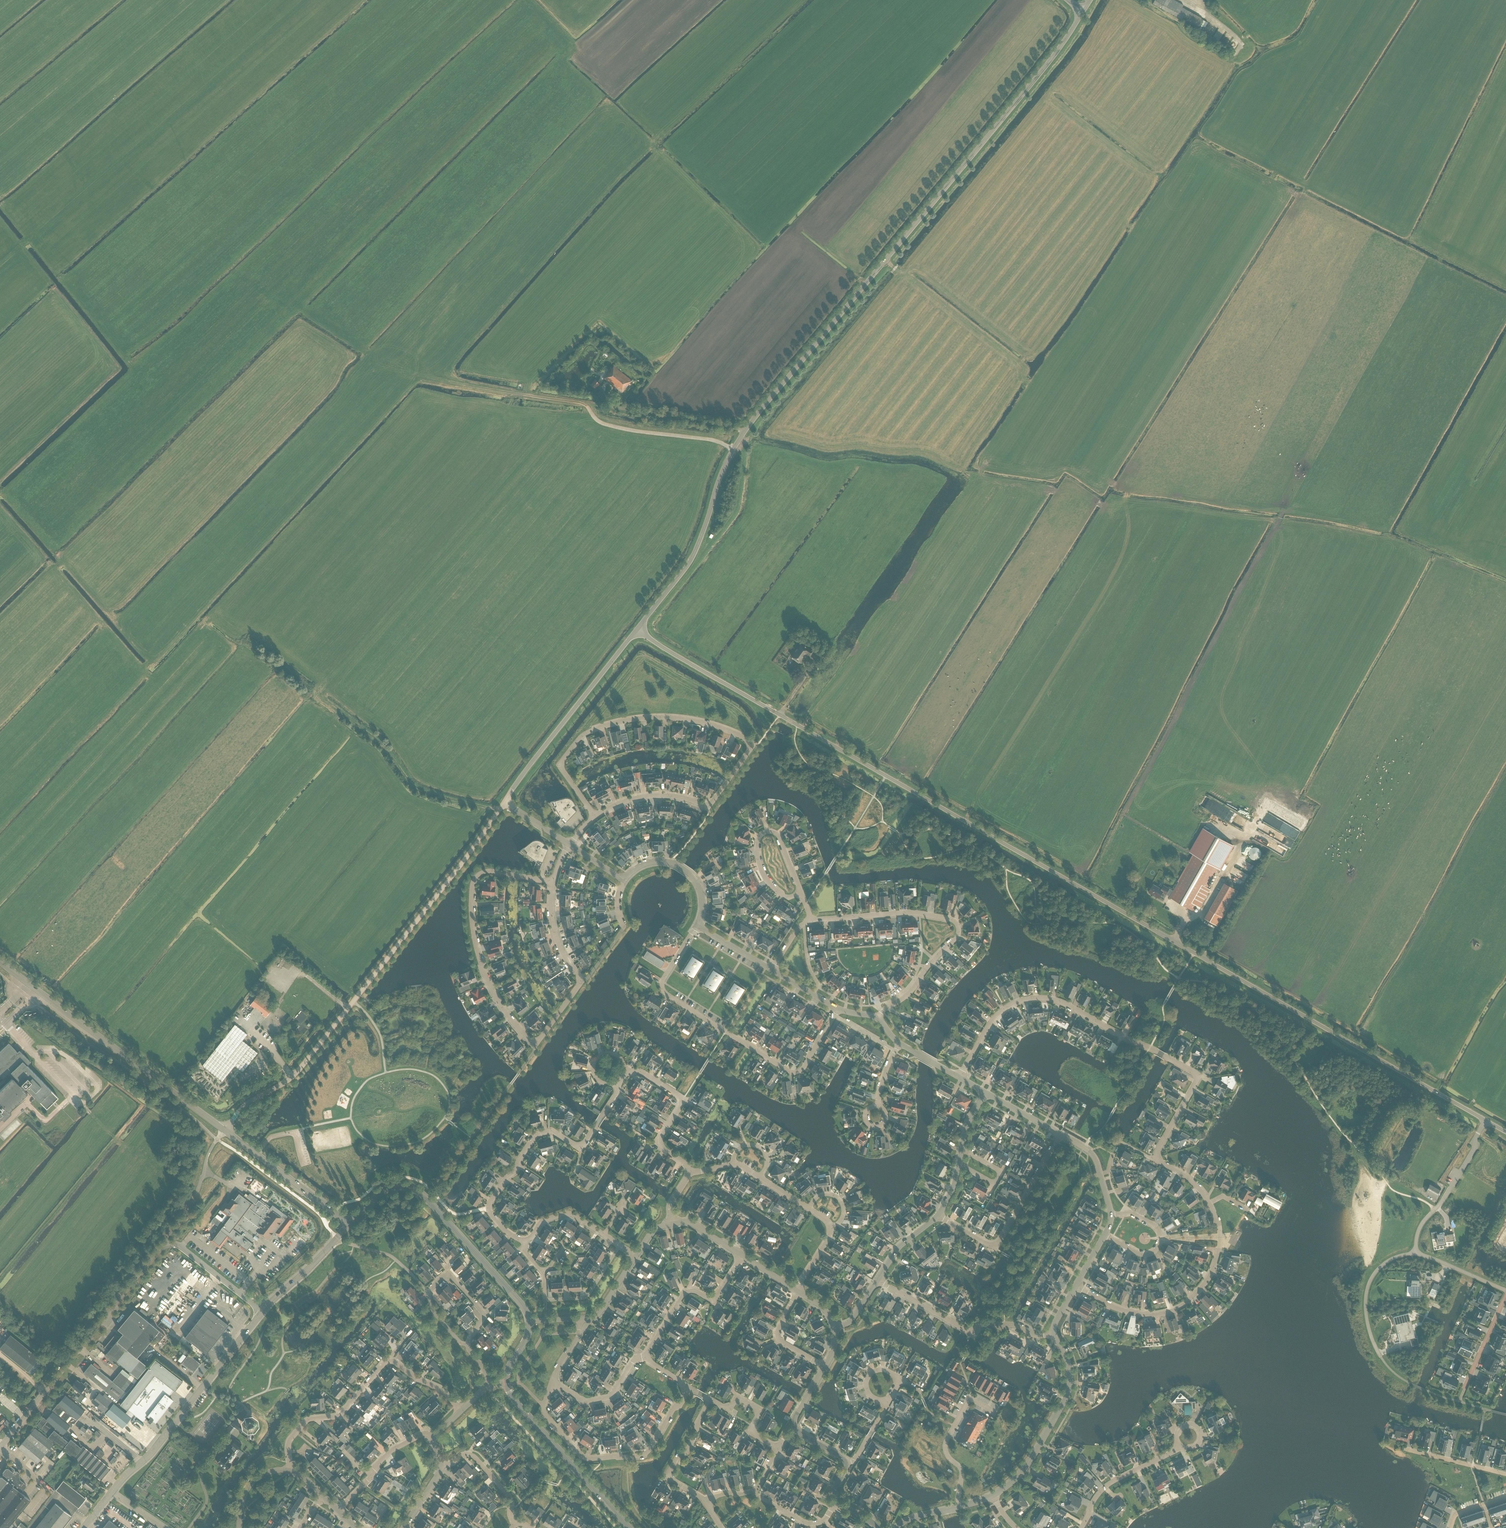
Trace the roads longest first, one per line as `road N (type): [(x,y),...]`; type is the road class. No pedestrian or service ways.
road 1 (unclassified): [(1486,1120),(637,629)]
road 2 (tertiary): [(637,629),(691,559),(744,432),(1082,13)]
road 3 (tertiary): [(224,1130),(243,1106),(296,1074),(505,802)]
road 4 (tertiary): [(1,1449),(162,1245),(178,1245),(262,1312)]
road 5 (residential): [(834,1015),(797,1074),(673,1000),(665,976),(697,926)]
road 6 (secondary): [(224,1130),(0,961)]
road 7 (residential): [(877,1018),(954,942),(957,924),(915,912),(811,920)]
road 8 (residential): [(595,816),(562,766),(590,731),(682,719),(750,746)]
road 9 (residential): [(536,1044),(501,1007),(485,974),(472,886),(486,871),(553,881)]
road 10 (secondary): [(529,1323),(524,1307),(418,1191),(384,1190),(350,1224)]
road 11 (residential): [(959,1077),(997,1014),(1029,999),(1066,1004),(1158,1051)]
road 12 (residential): [(690,1387),(648,1452),(592,1459),(545,1415),(553,1379)]
road 13 (secondary): [(111,1492),(262,1312)]
road 14 (residential): [(526,1242),(495,1219),(490,1201),(536,1134),(552,1130),(580,1148),(601,1118)]
road 15 (track): [(499,810),(412,786),(385,749),(316,695)]
road 16 (tertiary): [(505,802),(637,629)]
road 17 (residential): [(1210,1203),(1153,1160),(1197,1079),(1158,1051)]
road 18 (residential): [(938,1216),(989,1245),(998,1242),(1060,1134)]
road 19 (residential): [(1076,1286),(1132,1313),(1171,1311),(1202,1288),(1220,1239)]
road 20 (residential): [(1054,1334),(999,1325),(969,1332),(878,1279)]
road 21 (residential): [(992,1495),(1028,1464),(1069,1388),(1054,1334)]
road 22 (residential): [(595,816),(651,796),(708,805),(750,746)]
road 23 (secondary): [(630,1527),(507,1384)]
road 24 (residential): [(536,1044),(582,981),(557,938),(553,881)]
road 25 (residential): [(467,1347),(436,1316),(427,1292),(448,1274),(484,1316),(469,1340)]
road 26 (residential): [(291,1471),(289,1443),(305,1423),(341,1415),(388,1361)]
road 27 (residential): [(643,1360),(684,1295),(713,1300),(742,1257)]
road 28 (residential): [(801,893),(780,837),(764,832),(757,844),(763,872),(793,896)]
road 29 (secondary): [(350,1224),(224,1130)]
road 30 (residential): [(996,1413),(970,1398),(946,1441),(962,1470),(960,1507)]
road 31 (residential): [(1380,1356),(1367,1320),(1369,1283),(1386,1262),(1415,1254)]
road 32 (residential): [(1082,1527),(1102,1490),(1182,1448)]
road 33 (residential): [(704,1500),(669,1478),(710,1399)]
road 34 (secondary): [(262,1312),(350,1224)]
road 35 (residential): [(778,1449),(749,1432),(760,1410),(738,1398),(731,1409),(710,1399)]

